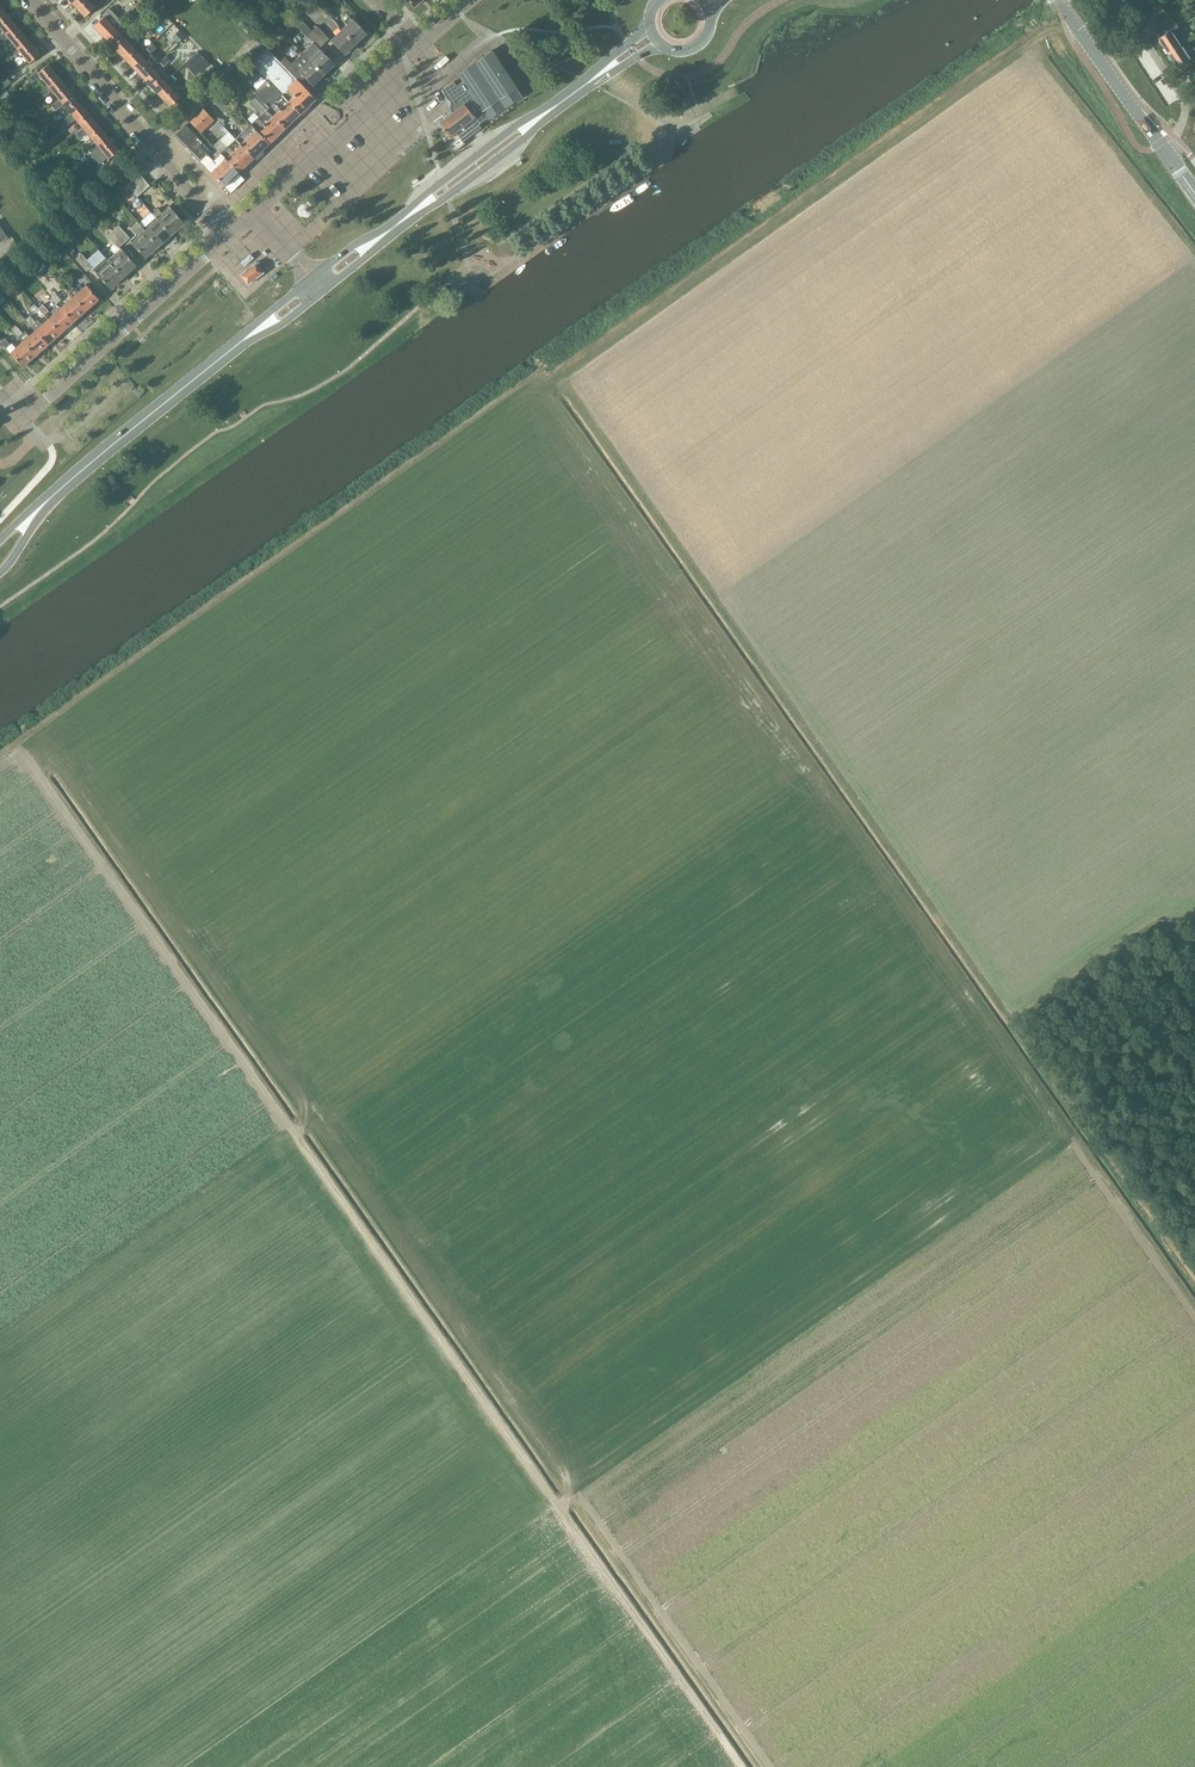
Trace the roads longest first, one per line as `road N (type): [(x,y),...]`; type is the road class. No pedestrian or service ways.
road 1 (primary): [(650,22),(584,80),(313,278)]
road 2 (primary): [(323,291),(574,98),(663,46)]
road 3 (track): [(1194,1279),(1012,1022)]
road 4 (residential): [(227,236),(31,0)]
road 5 (unclassified): [(22,421),(227,236)]
road 6 (primary): [(48,500),(240,342)]
road 7 (secondary): [(1194,193),(1058,0)]
road 8 (unclassified): [(254,212),(365,112),(419,47)]
road 9 (track): [(1194,1075),(1169,1035),(1113,1057),(1071,1105)]

